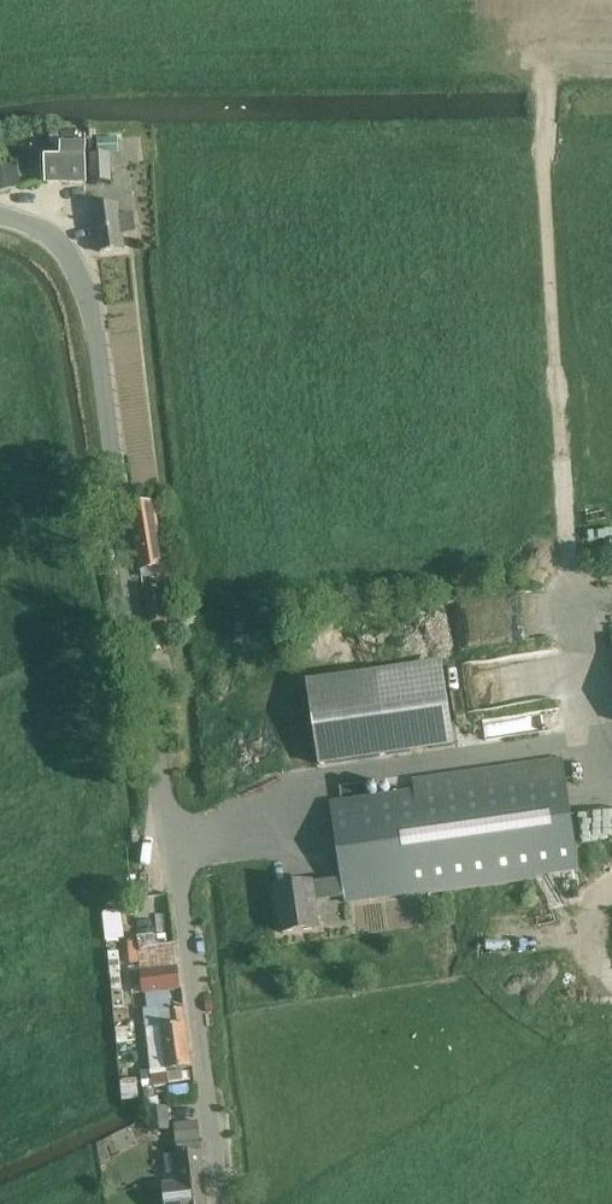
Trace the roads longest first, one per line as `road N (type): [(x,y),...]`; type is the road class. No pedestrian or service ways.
road 1 (unclassified): [(217,1203),(180,896),(156,783),(91,304),(75,261),(52,234),(0,214)]

